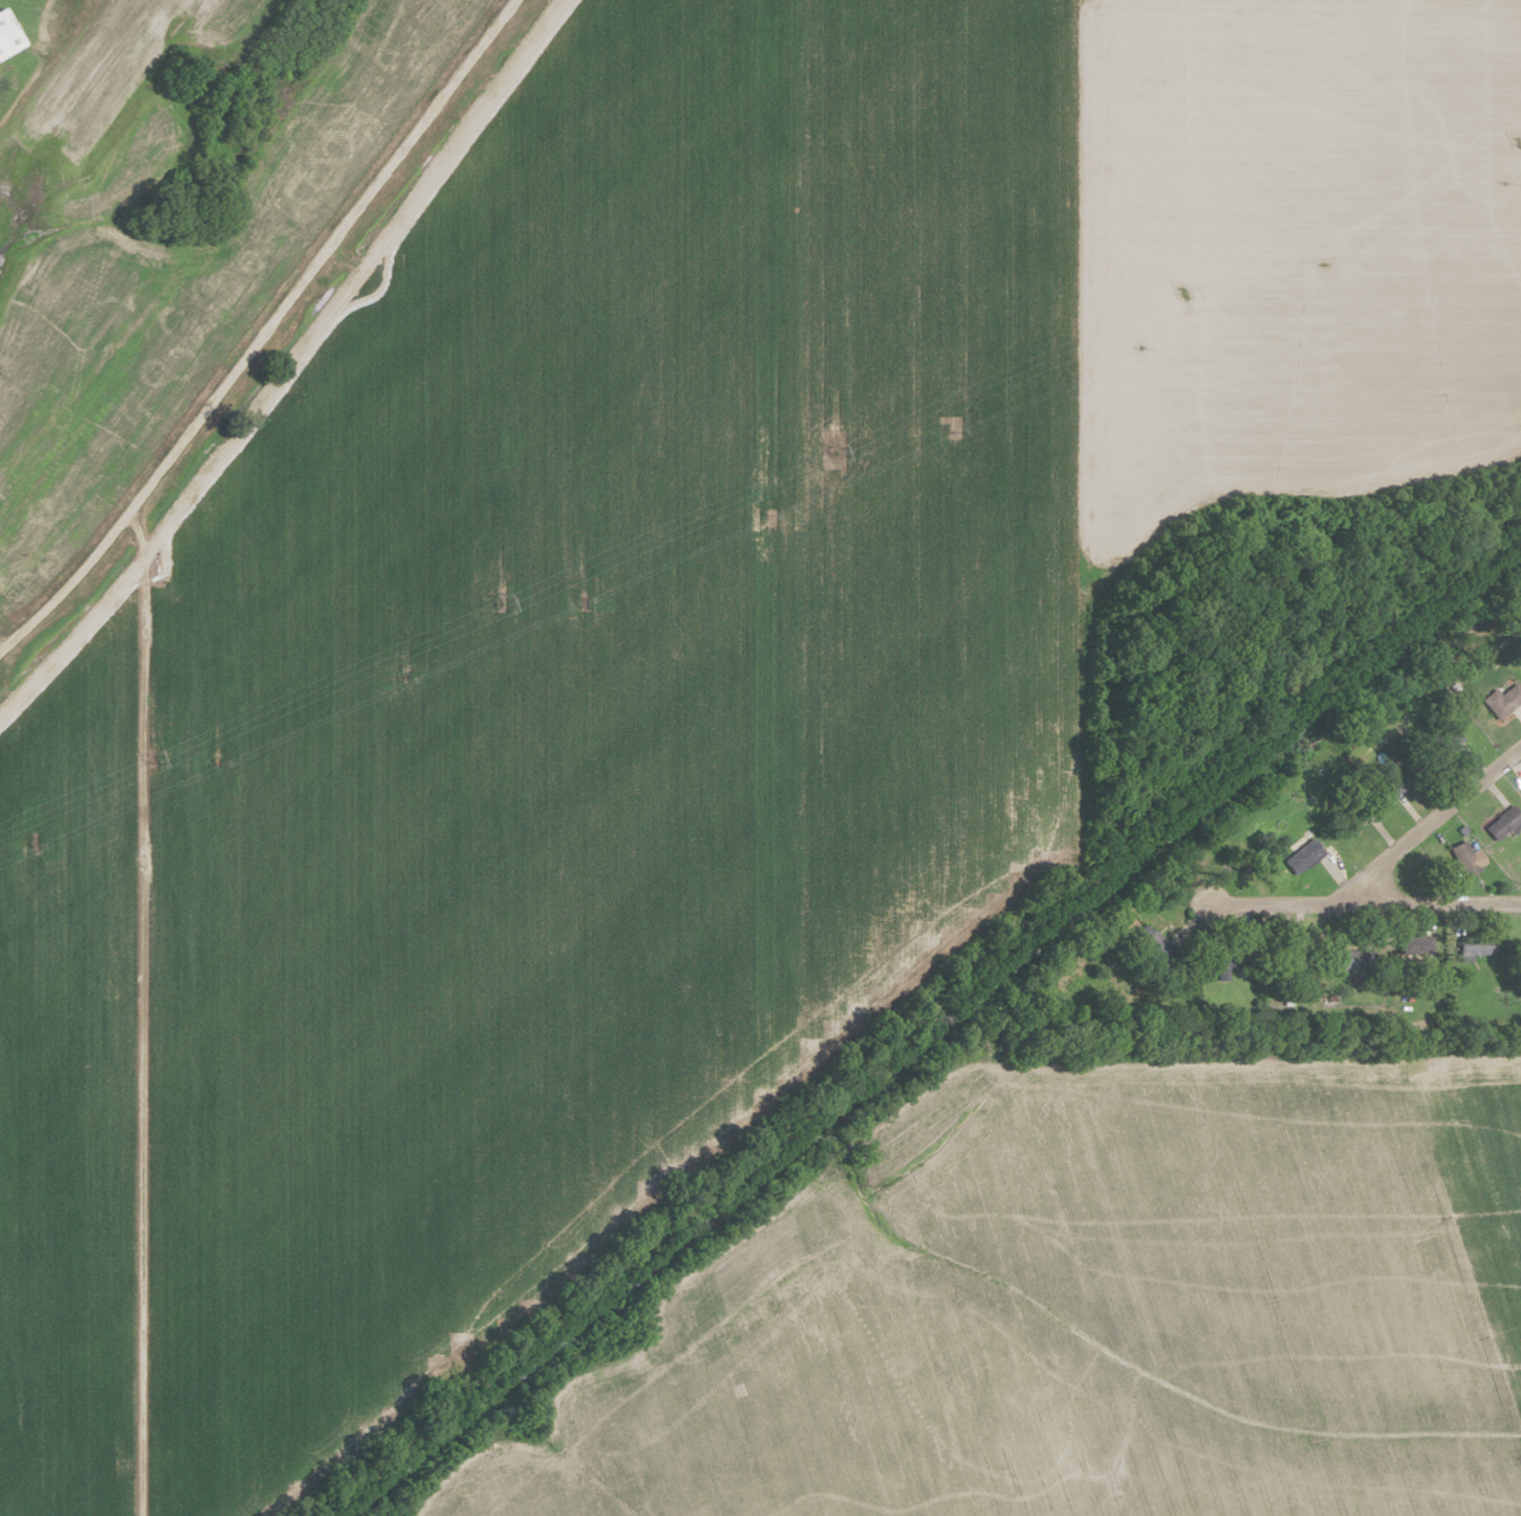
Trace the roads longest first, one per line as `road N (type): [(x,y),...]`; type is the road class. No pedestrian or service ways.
road 1 (residential): [(142,1515),(139,978),(149,587),(145,536),(131,511)]
road 2 (residential): [(131,511),(514,0)]
road 3 (residential): [(1520,907),(1198,908)]
road 4 (residential): [(1340,907),(1520,744)]
road 5 (residential): [(131,511),(0,648)]

